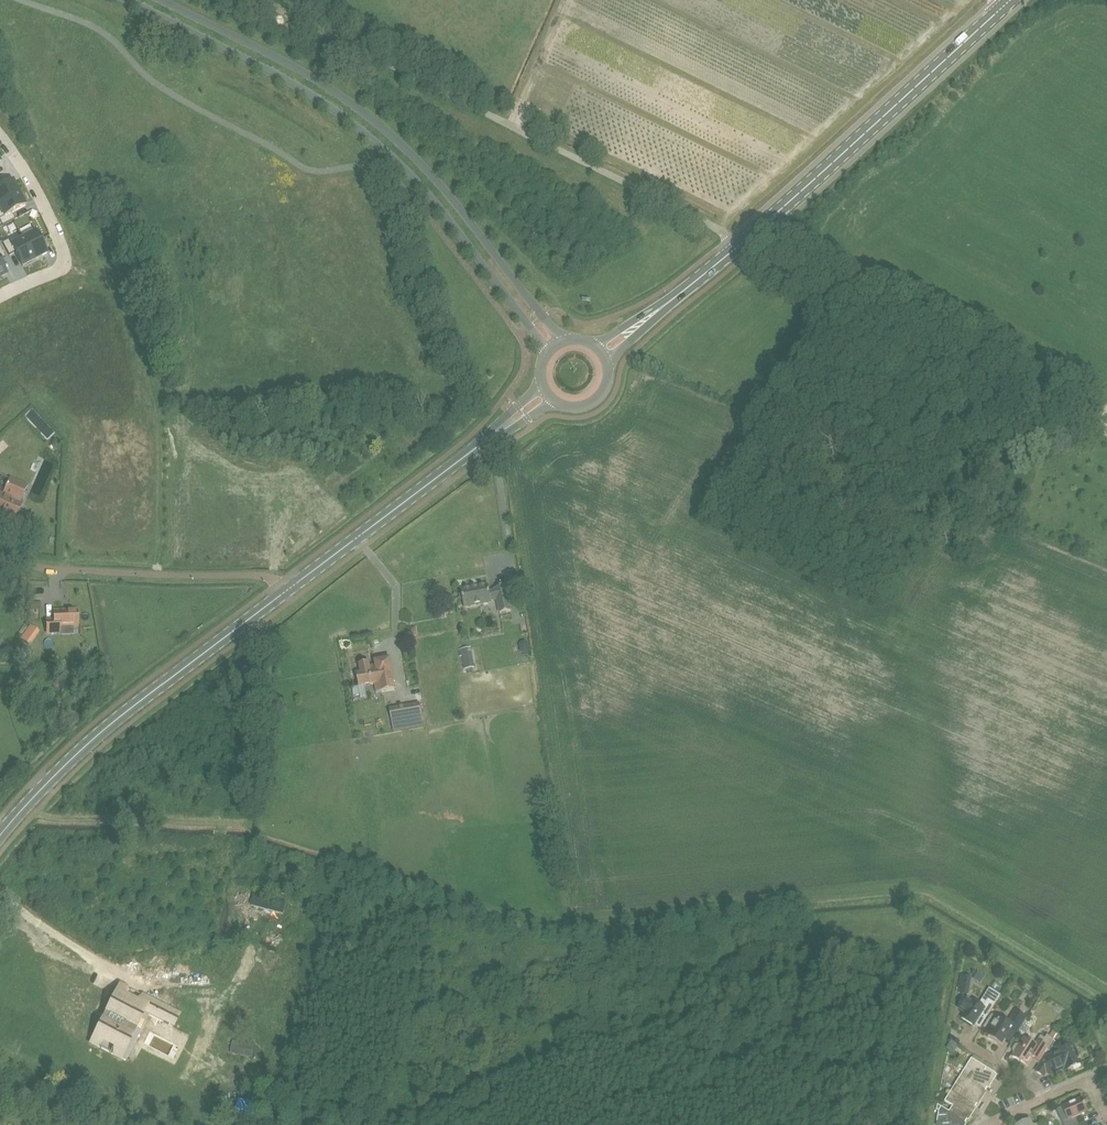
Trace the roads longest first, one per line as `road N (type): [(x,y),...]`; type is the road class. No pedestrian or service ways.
road 1 (tertiary): [(124,0),(273,75),(359,130),(445,216),(550,355)]
road 2 (tertiary): [(565,345),(456,205),(390,136),(297,71),(158,0)]
road 3 (secondary): [(598,353),(745,239),(1004,5)]
road 4 (secondary): [(0,837),(81,745),(286,593)]
road 5 (secondary): [(286,593),(550,393)]
road 6 (residential): [(286,593),(260,576),(78,571),(0,558)]
road 7 (track): [(19,812),(216,823),(224,848)]
road 8 (residential): [(0,301),(51,274),(60,244),(0,137)]

